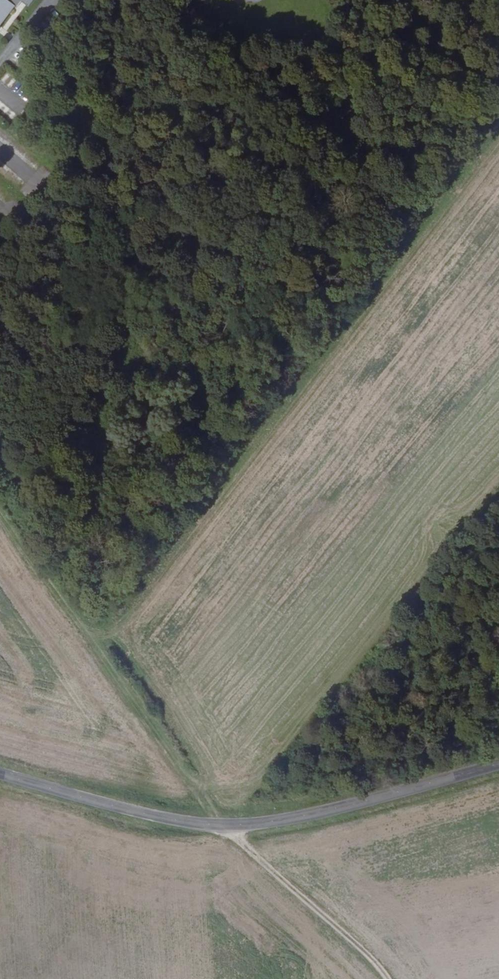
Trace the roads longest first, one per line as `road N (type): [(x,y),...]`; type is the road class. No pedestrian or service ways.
road 1 (tertiary): [(498,760),(266,824),(216,825),(154,817),(0,774)]
road 2 (track): [(0,508),(224,825)]

